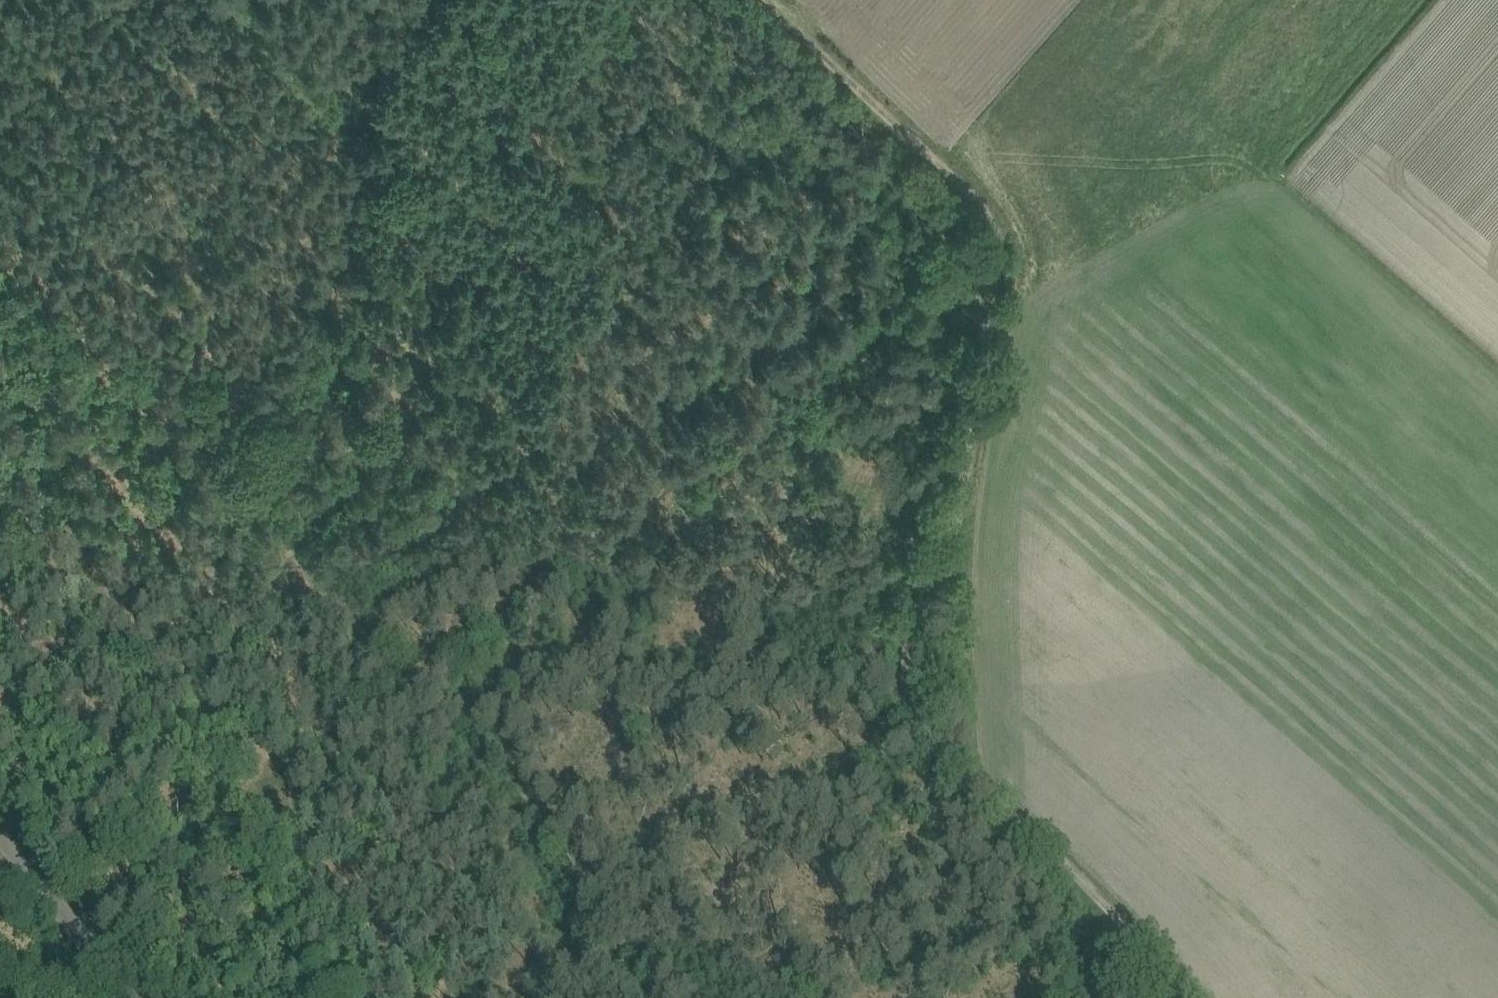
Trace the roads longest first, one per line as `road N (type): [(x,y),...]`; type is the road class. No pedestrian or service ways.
road 1 (track): [(1191,997),(897,711),(892,696),(956,495),(994,271)]
road 2 (track): [(994,271),(986,224),(967,199),(764,0)]
road 3 (unclassified): [(117,997),(0,857)]

